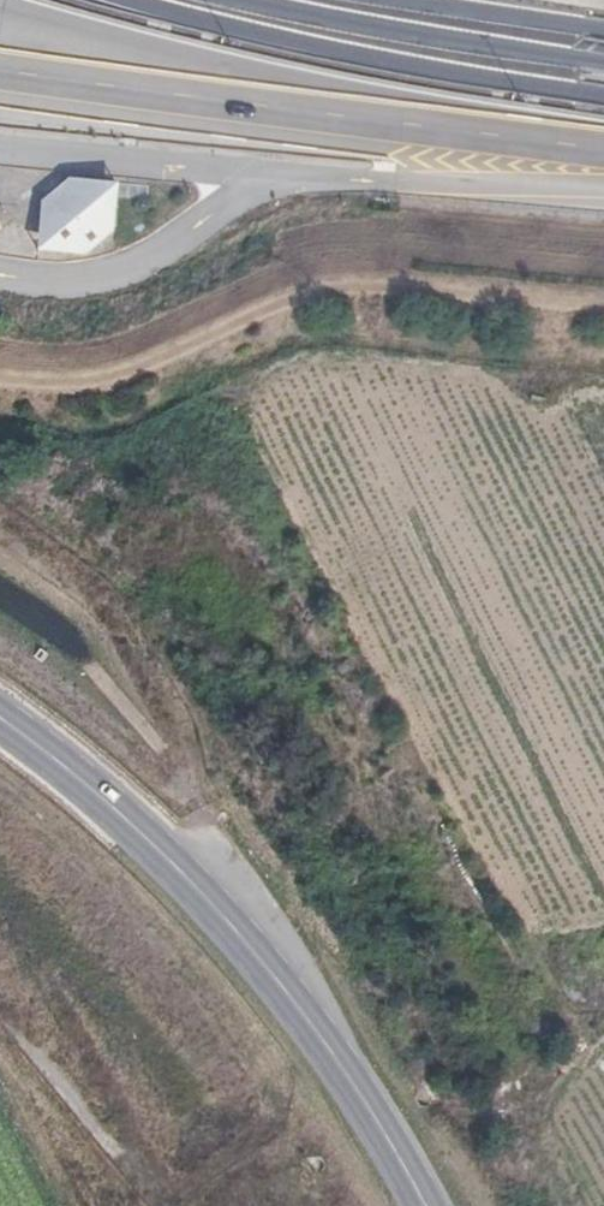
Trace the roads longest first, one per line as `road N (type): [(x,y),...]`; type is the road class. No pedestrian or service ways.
road 1 (track): [(559,1205),(529,1083),(479,981),(362,810),(285,626),(200,556),(143,542)]
road 2 (secondary): [(424,1205),(346,1075),(230,924),(152,843),(0,717)]
road 3 (motorway): [(121,0),(603,69)]

